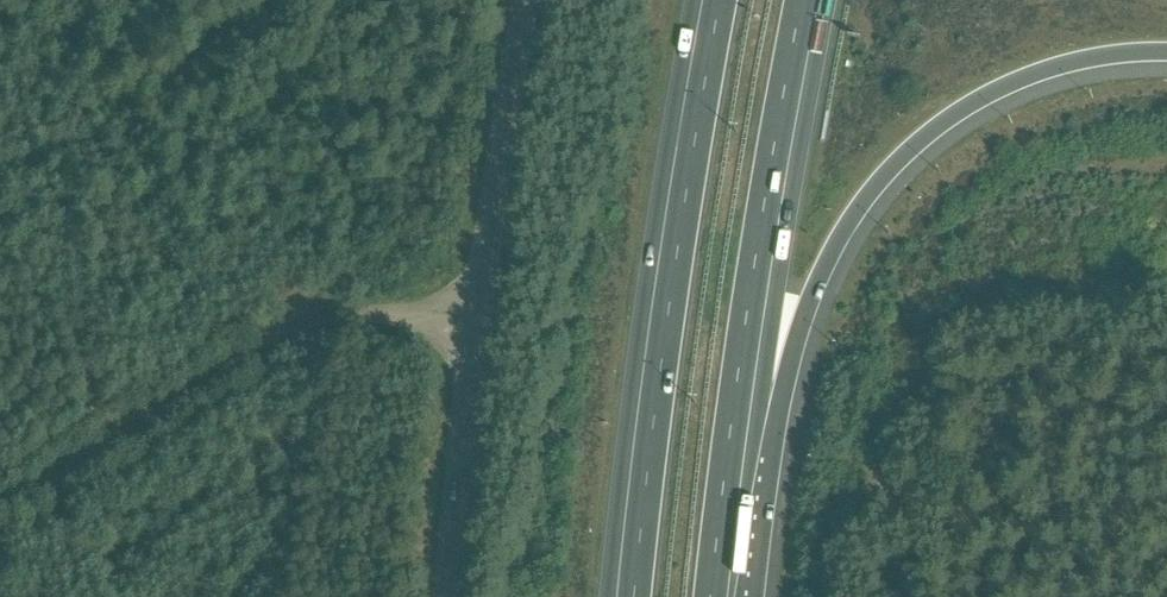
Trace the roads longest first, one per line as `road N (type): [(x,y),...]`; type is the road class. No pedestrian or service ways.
road 1 (motorway): [(757,596),(796,348),(825,265),(872,191),(927,135),(1002,88),(1072,63),(1166,52)]
road 2 (motorway): [(719,596),(761,269),(810,0)]
road 3 (motorway): [(713,0),(673,230),(627,596)]
road 4 (tertiary): [(449,596),(480,296),(527,0)]
road 5 (track): [(0,498),(311,315),(478,313)]

